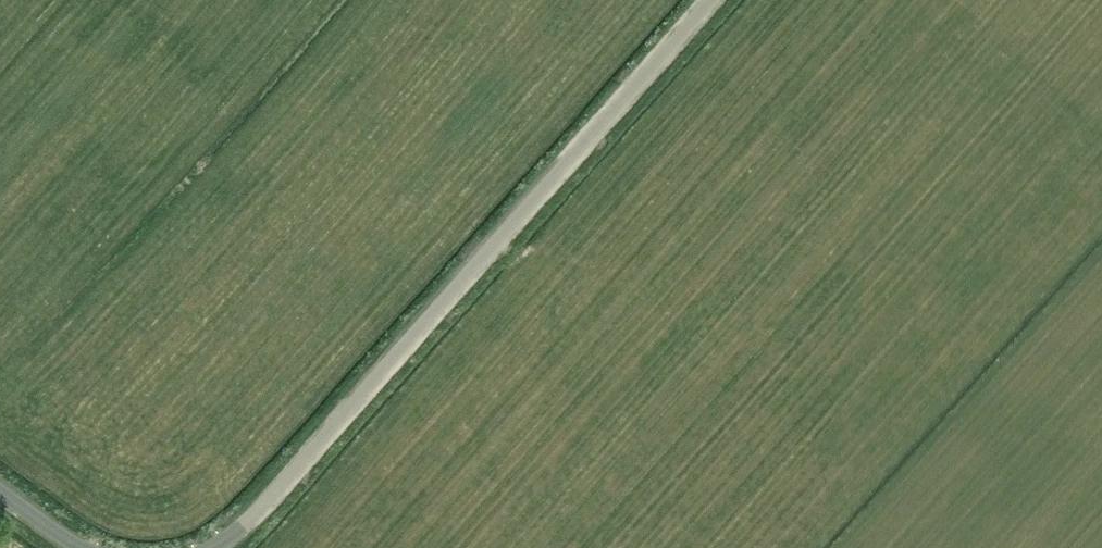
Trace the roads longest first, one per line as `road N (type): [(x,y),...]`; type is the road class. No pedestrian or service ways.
road 1 (unclassified): [(711,0),(249,522),(216,547)]

